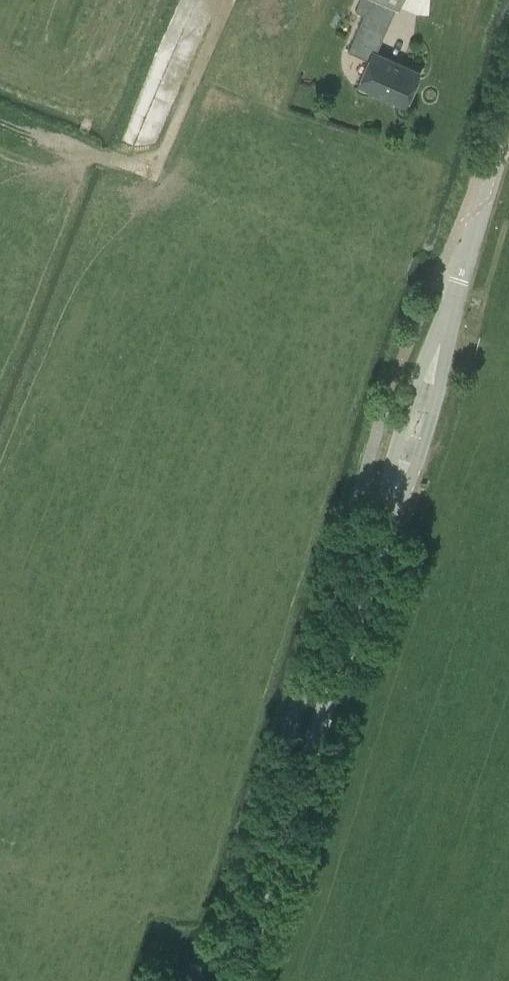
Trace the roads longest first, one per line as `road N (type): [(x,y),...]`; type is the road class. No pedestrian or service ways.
road 1 (tertiary): [(237,980),(508,126)]

